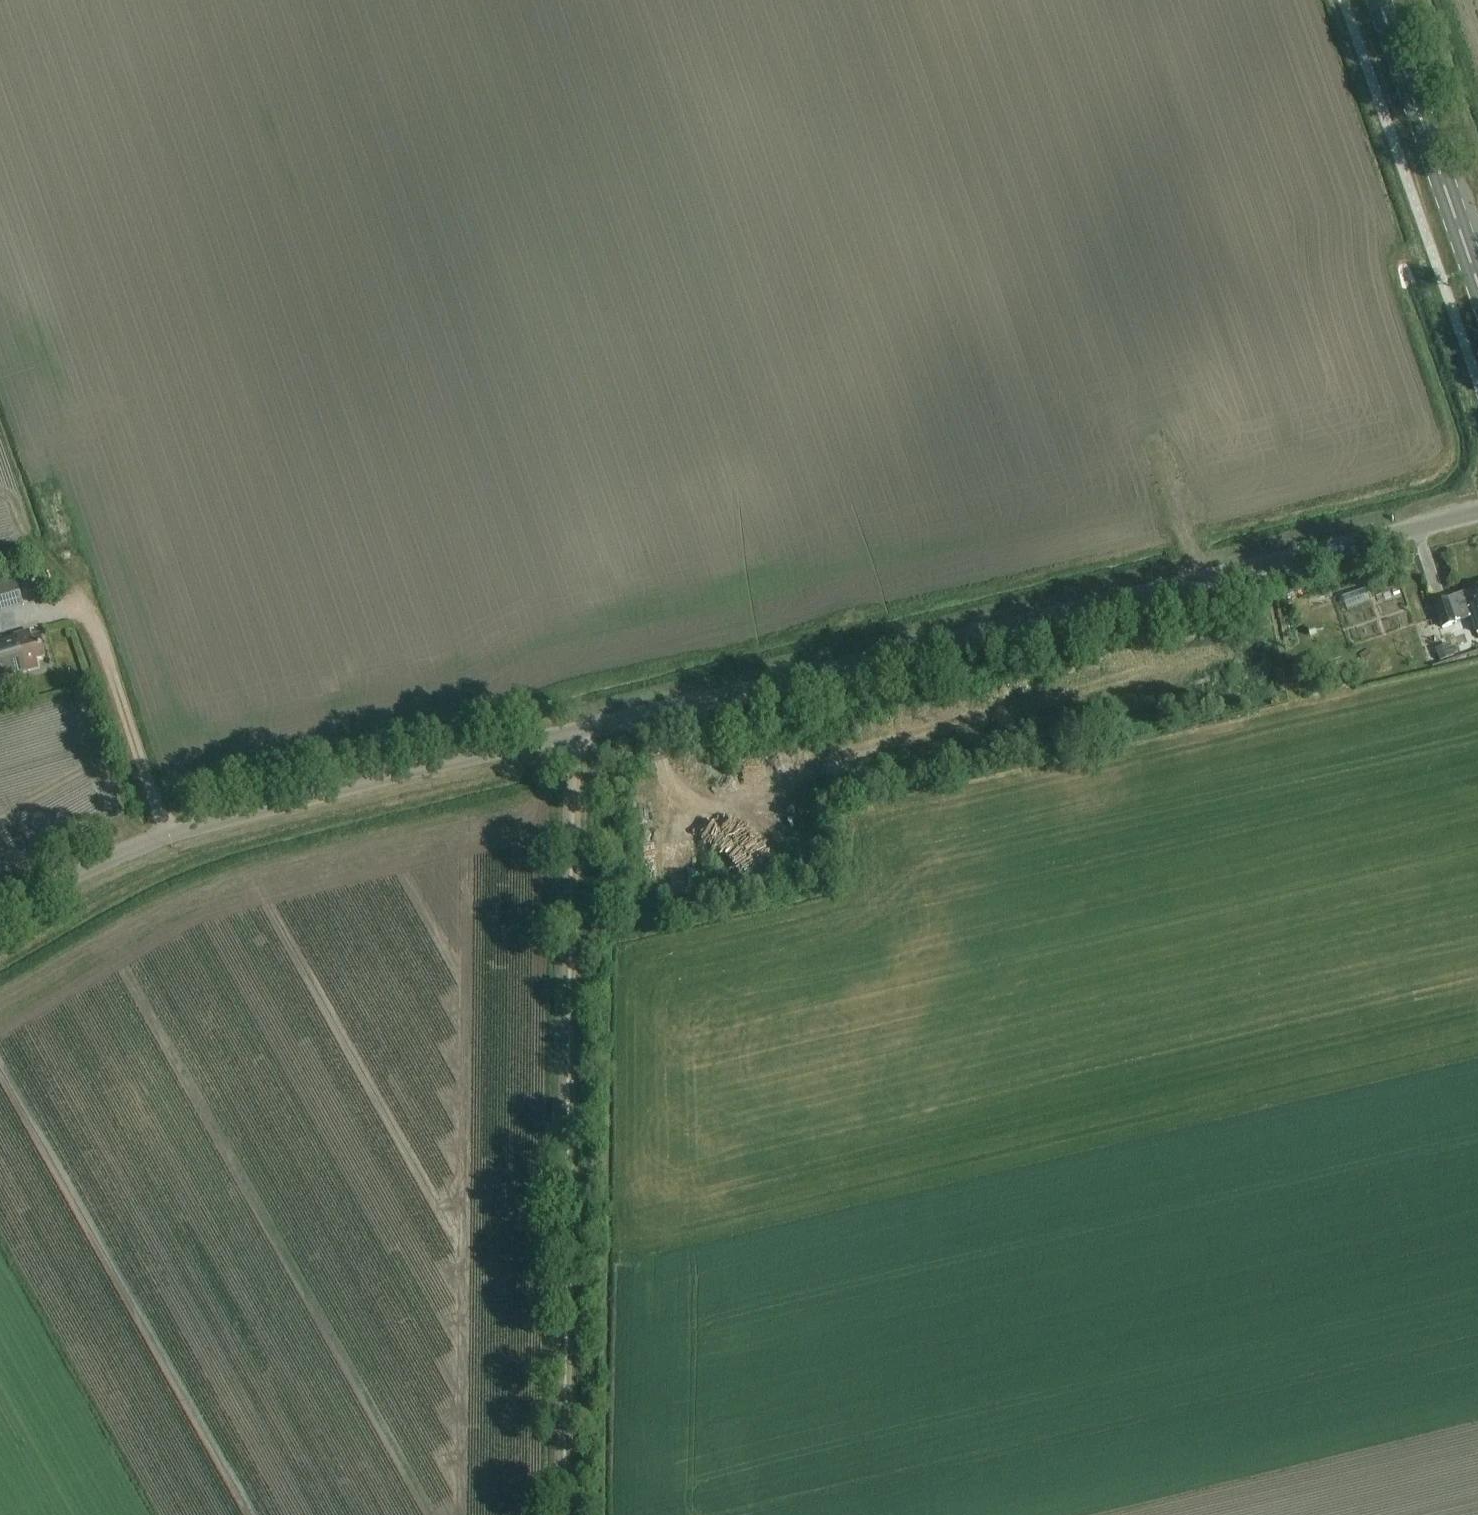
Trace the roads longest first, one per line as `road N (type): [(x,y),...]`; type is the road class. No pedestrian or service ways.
road 1 (tertiary): [(0,915),(102,858),(168,834),(1477,513)]
road 2 (track): [(569,1514),(581,729)]
road 3 (primary): [(1477,283),(1378,0)]

